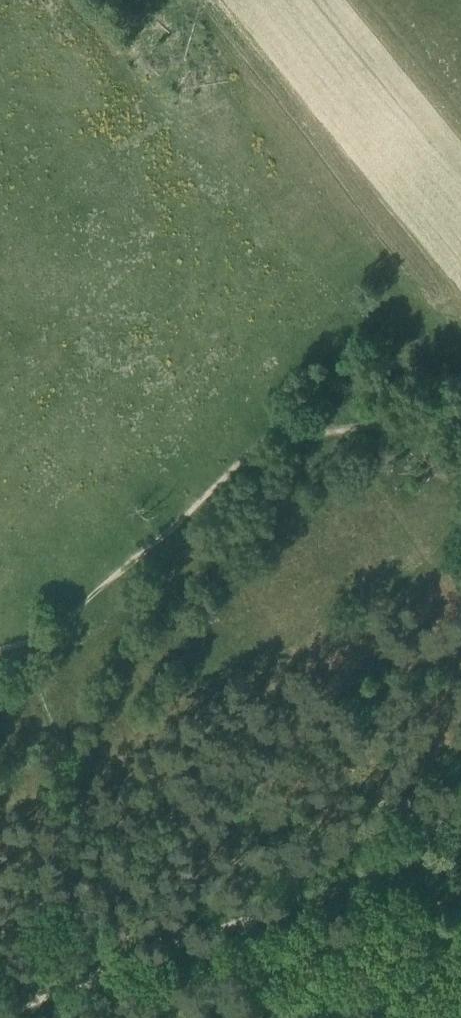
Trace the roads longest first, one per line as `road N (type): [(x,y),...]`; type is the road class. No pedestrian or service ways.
road 1 (track): [(460,816),(129,942)]
road 2 (track): [(129,942),(0,993)]

